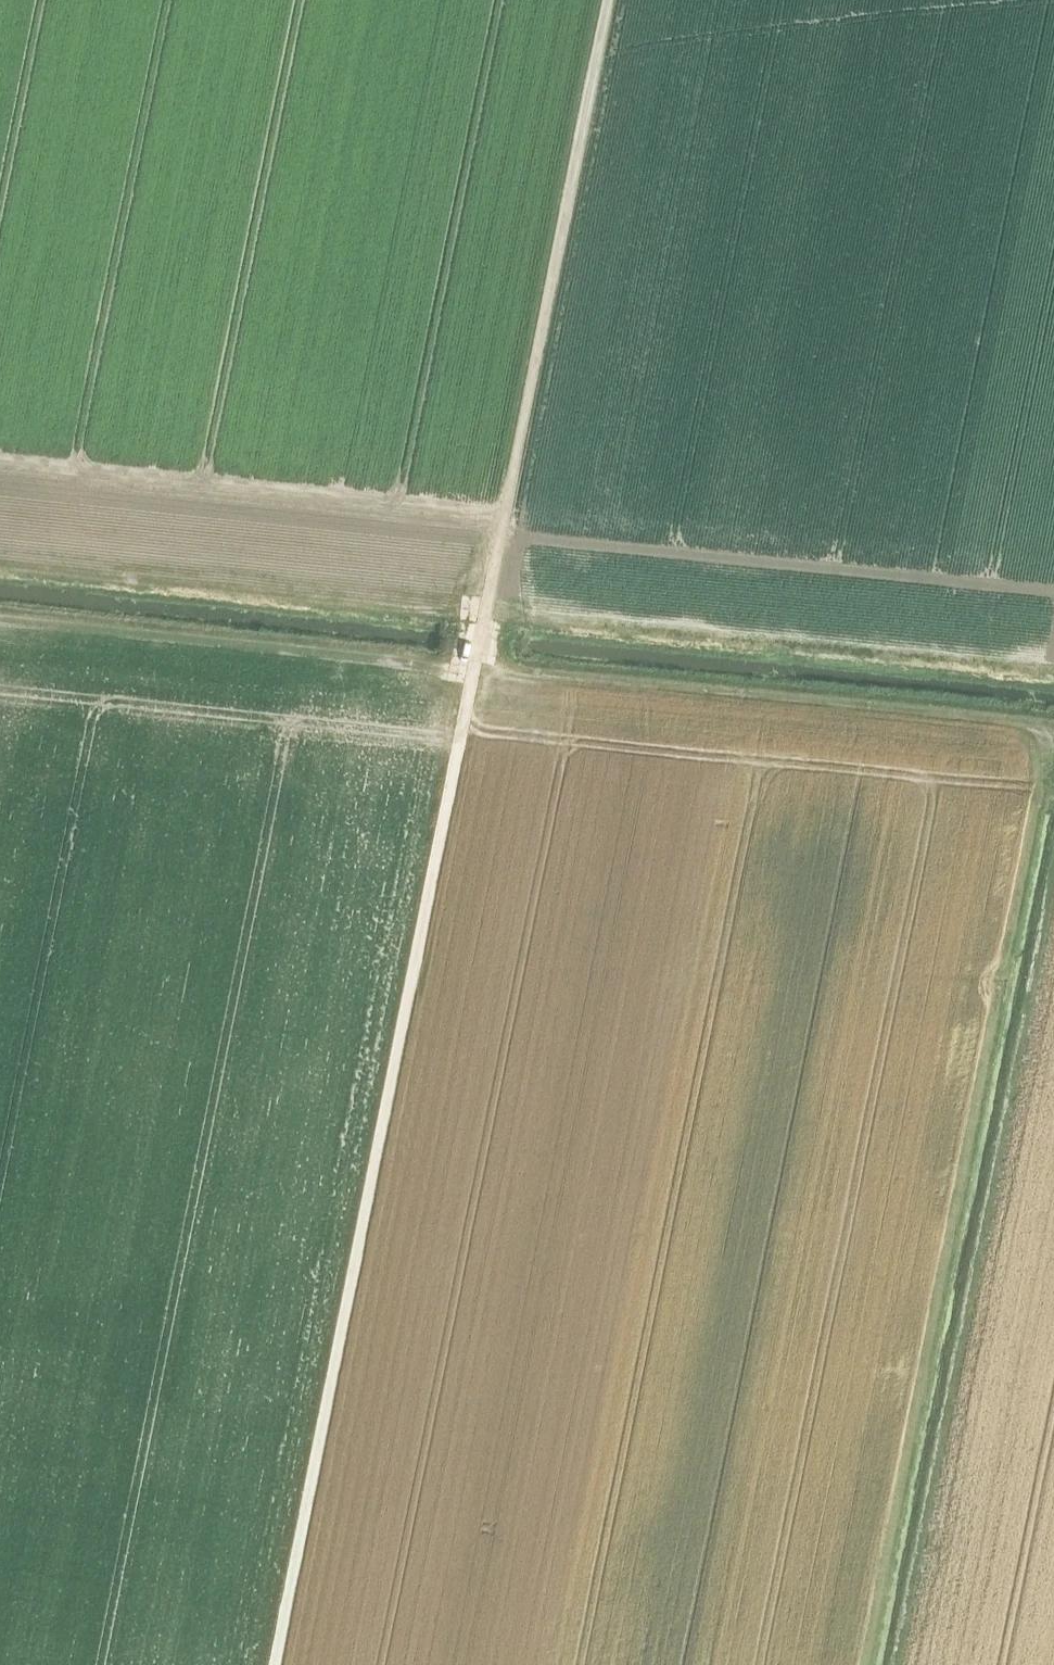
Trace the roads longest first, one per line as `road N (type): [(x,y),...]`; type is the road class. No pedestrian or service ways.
road 1 (track): [(274,1664),(606,0)]

